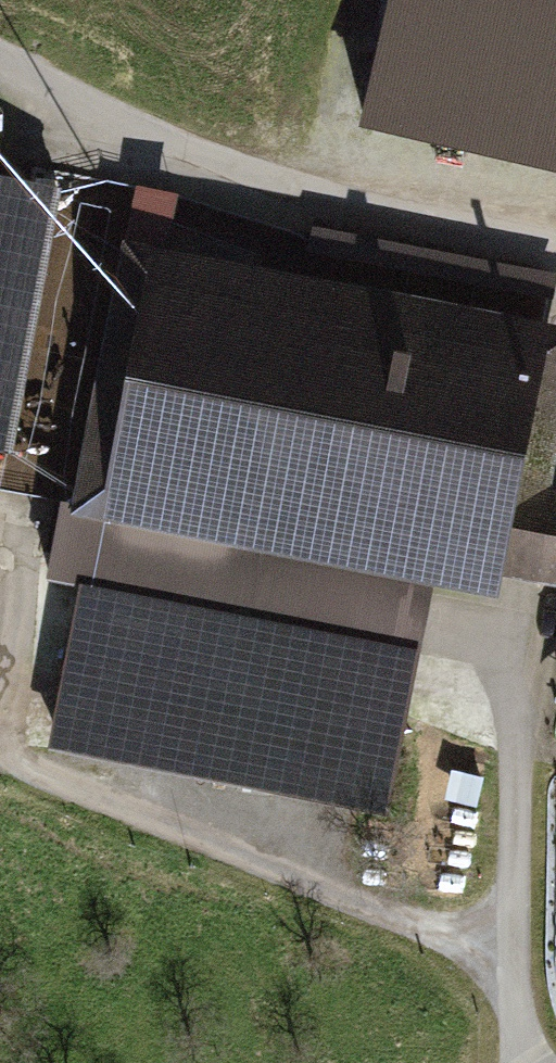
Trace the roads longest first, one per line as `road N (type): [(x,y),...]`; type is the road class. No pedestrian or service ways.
road 1 (track): [(555,259),(450,238),(172,143),(0,49)]
road 2 (track): [(512,947),(359,905),(0,757)]
road 3 (track): [(525,1062),(512,947),(518,618)]

